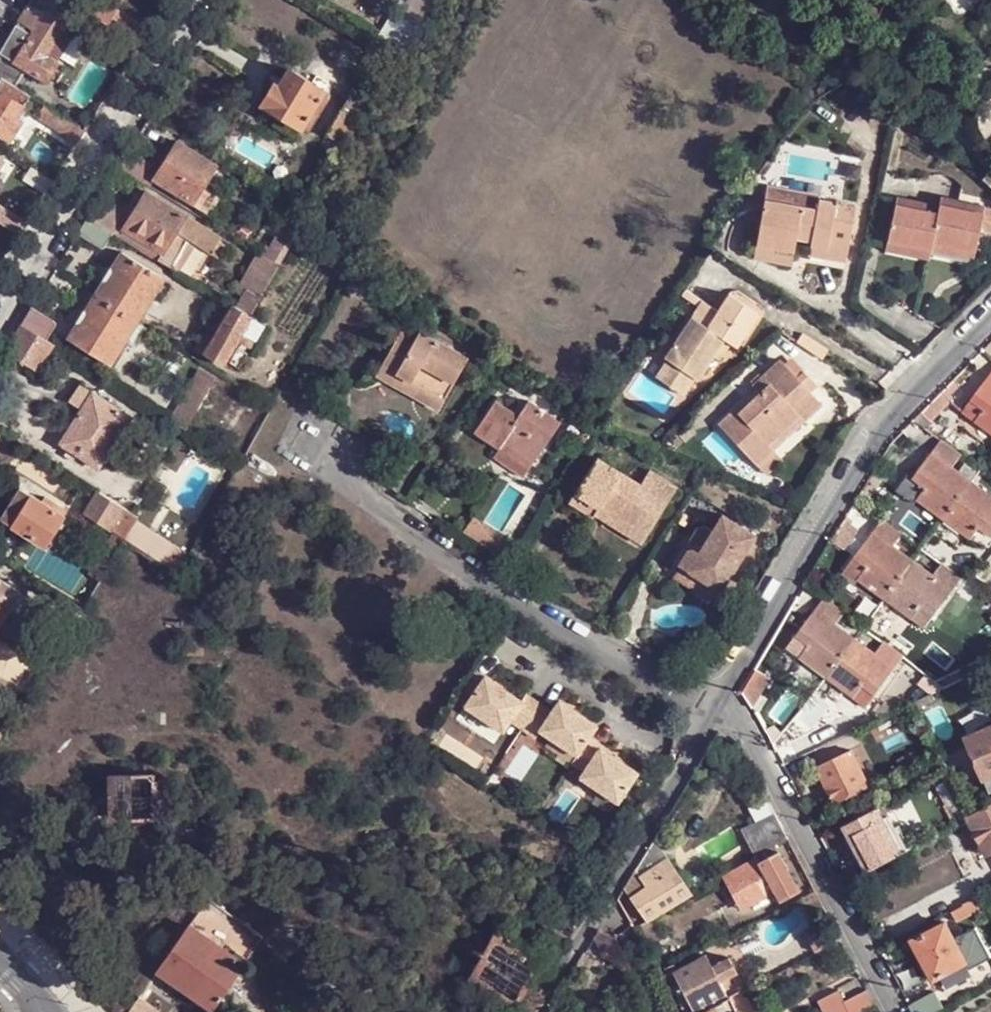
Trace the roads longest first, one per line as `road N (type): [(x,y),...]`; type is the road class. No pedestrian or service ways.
road 1 (residential): [(990,321),(872,445),(728,697)]
road 2 (residential): [(330,469),(713,724)]
road 3 (residential): [(0,306),(191,0)]
road 4 (residential): [(900,1011),(728,697)]
road 5 (residential): [(713,724),(537,1011)]

